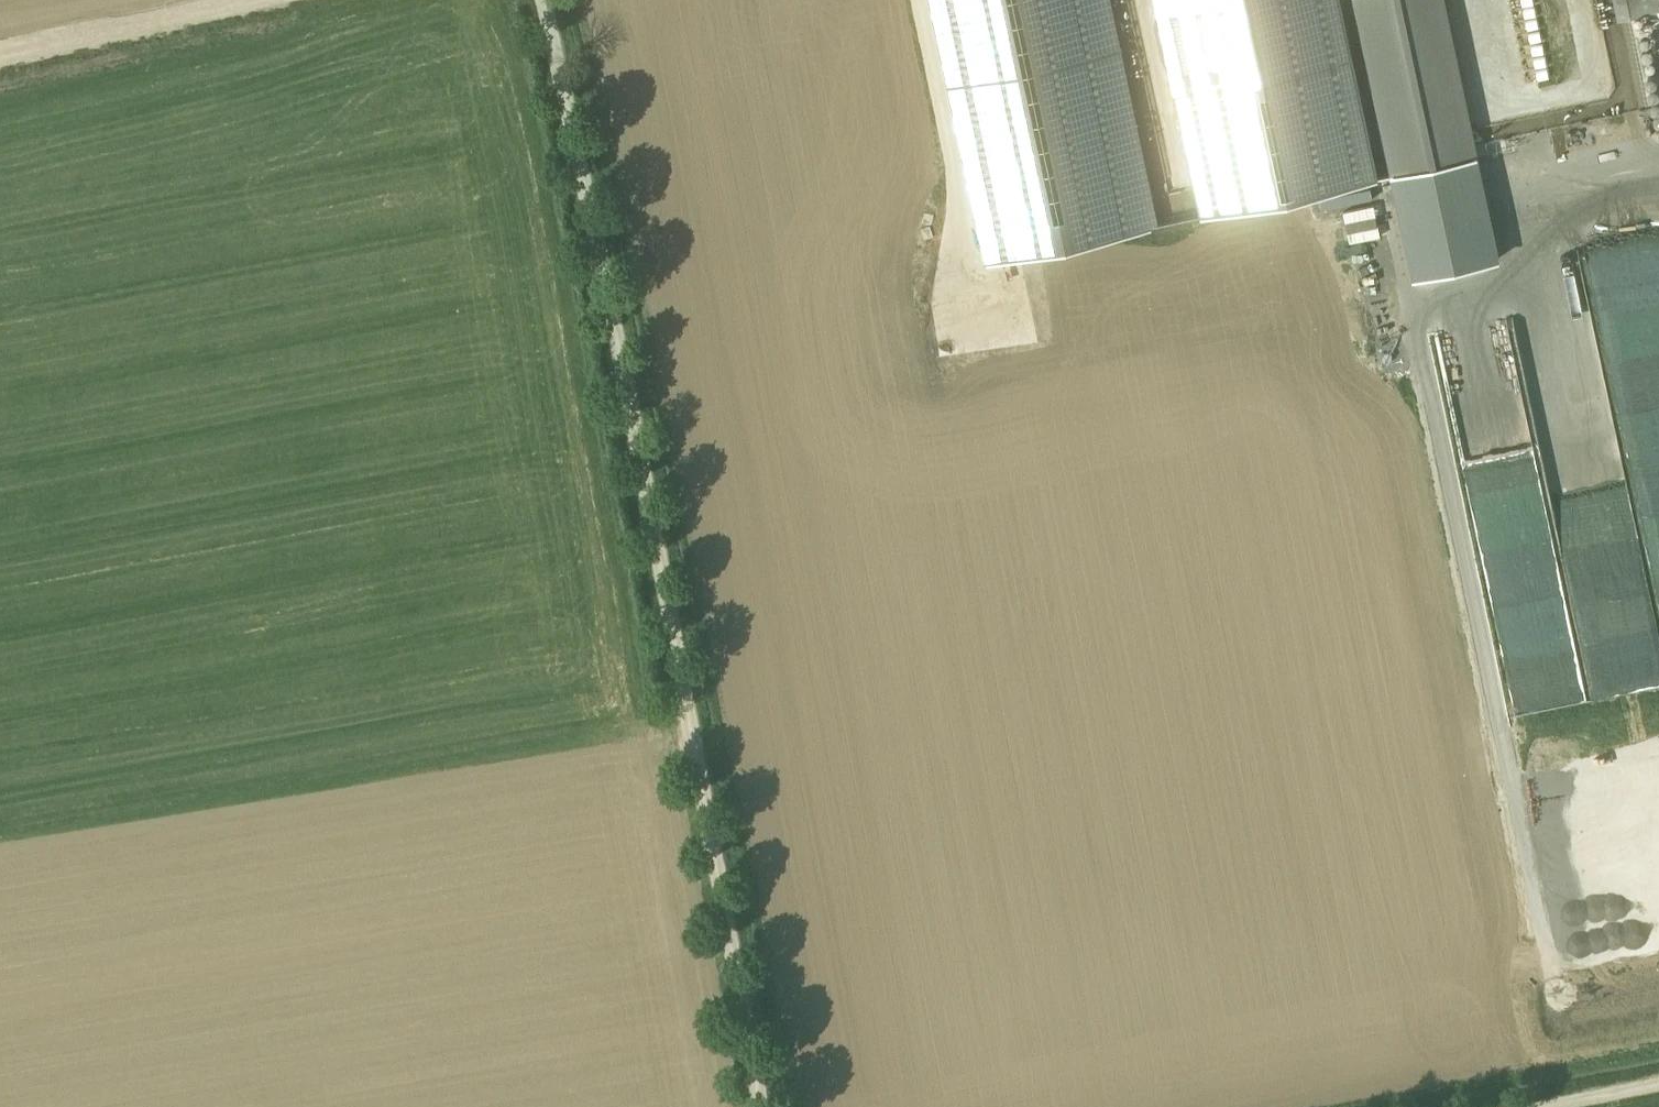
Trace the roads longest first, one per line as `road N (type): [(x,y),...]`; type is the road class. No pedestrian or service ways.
road 1 (unclassified): [(550,0),(630,358),(763,1106)]
road 2 (unclassified): [(1658,1074),(1497,1106)]

